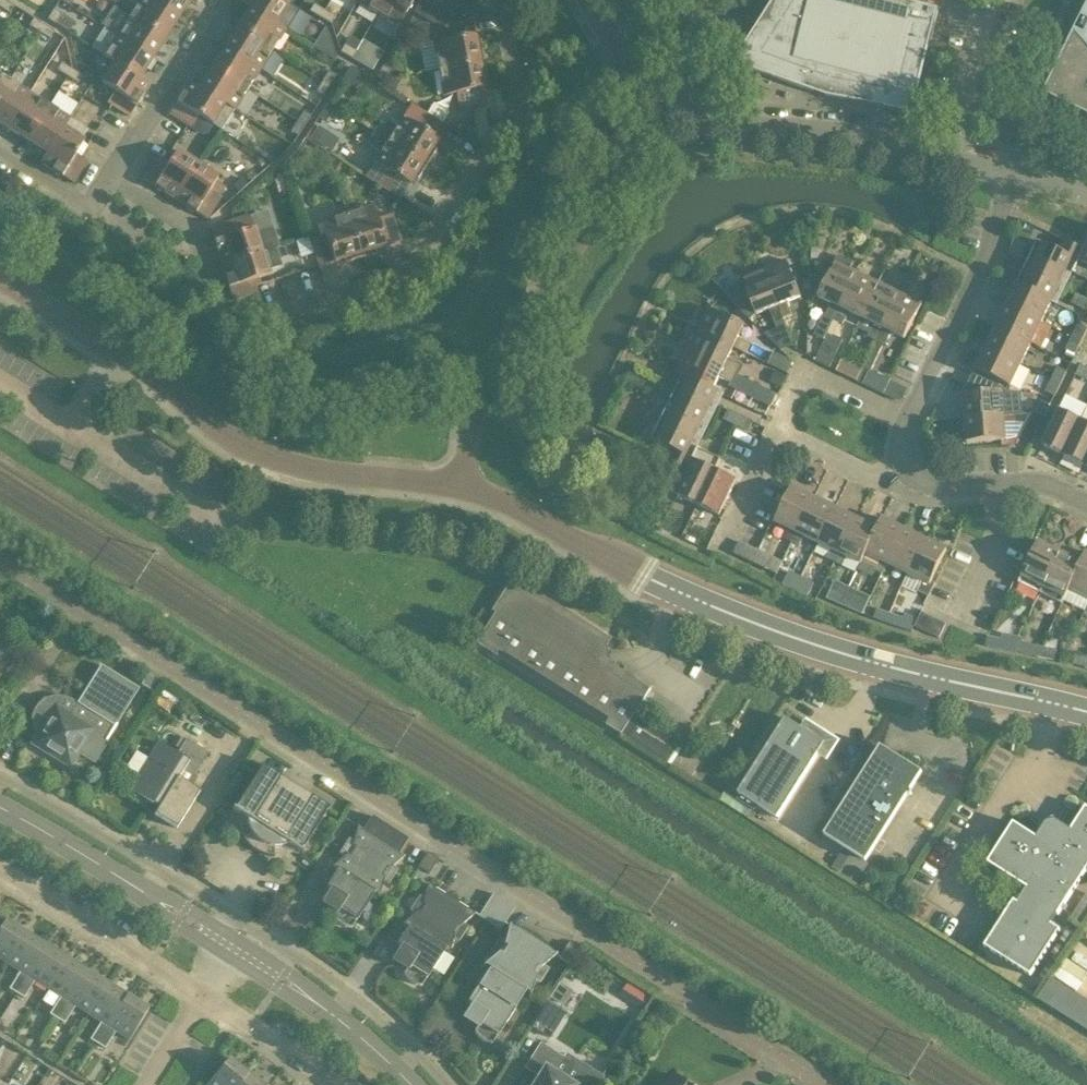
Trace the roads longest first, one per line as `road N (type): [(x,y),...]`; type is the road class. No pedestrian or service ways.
road 1 (residential): [(831,1084),(0,559)]
road 2 (residential): [(112,178),(198,233),(221,315),(245,324),(411,274),(506,134),(518,83),(513,41),(484,0)]
road 3 (tertiary): [(1086,710),(781,633),(460,489)]
road 4 (tertiary): [(460,489),(319,471),(247,450),(154,376),(0,279)]
road 5 (residential): [(460,489),(467,437),(645,133)]
road 6 (residential): [(645,133),(682,122),(865,140),(1021,173)]
road 7 (residential): [(911,415),(1021,173)]
road 8 (residential): [(224,943),(0,810)]
road 9 (residential): [(413,1084),(354,1026),(224,943)]
road 10 (residential): [(196,994),(0,870)]
road 11 (residential): [(112,178),(223,0)]
road 12 (residential): [(780,430),(797,384),(818,371),(911,415)]
road 13 (residential): [(332,1084),(196,994)]
road 14 (residential): [(780,430),(870,474),(923,480)]
road 15 (residential): [(645,133),(574,0)]
road 16 (residential): [(0,151),(90,207),(112,178)]

